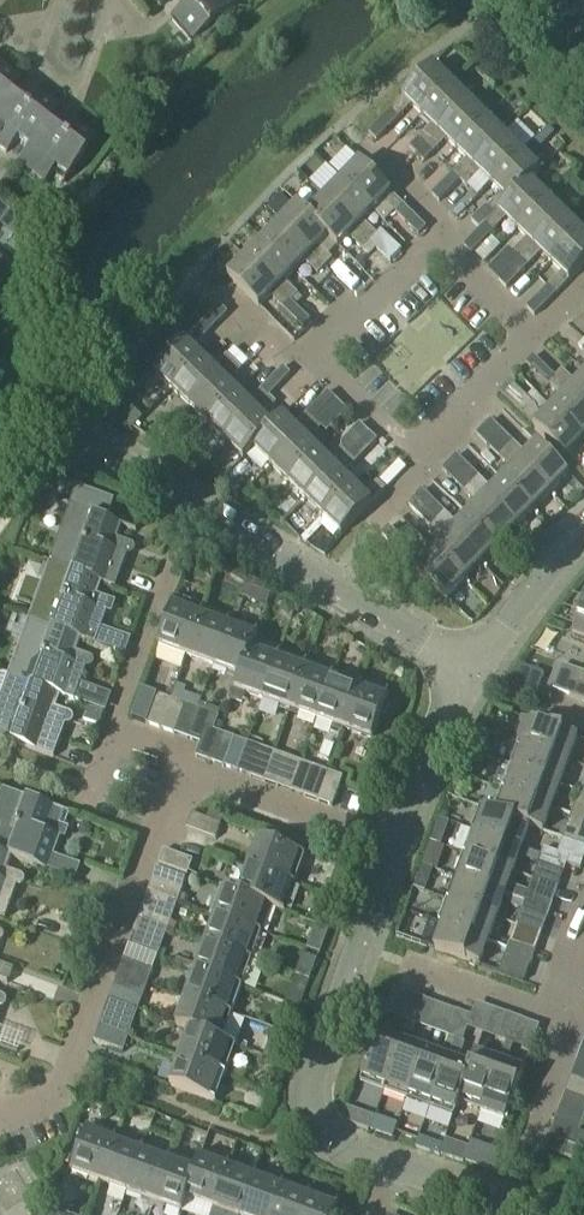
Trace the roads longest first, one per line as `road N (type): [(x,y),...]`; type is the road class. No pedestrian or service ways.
road 1 (residential): [(466,672),(0,386)]
road 2 (residential): [(0,1117),(35,1107),(68,1075),(181,774)]
road 3 (residential): [(395,847),(311,1064),(305,1105),(324,1140),(396,1172)]
road 4 (residential): [(395,847),(181,774)]
road 5 (residential): [(116,738),(178,552)]
road 6 (residential): [(448,235),(305,369)]
road 7 (residential): [(466,672),(395,847)]
road 8 (residential): [(583,530),(466,672)]
road 9 (residential): [(108,0),(120,17),(77,96),(30,55)]
road 10 (residential): [(532,340),(441,428),(422,469)]
road 11 (residential): [(549,1011),(394,965)]
road 12 (residential): [(422,469),(335,380),(305,369)]
road 13 (residential): [(396,1172),(543,1214)]
road 14 (residential): [(528,1149),(563,1035),(564,1023),(549,1011)]
road 15 (residential): [(532,340),(457,263),(448,235)]

